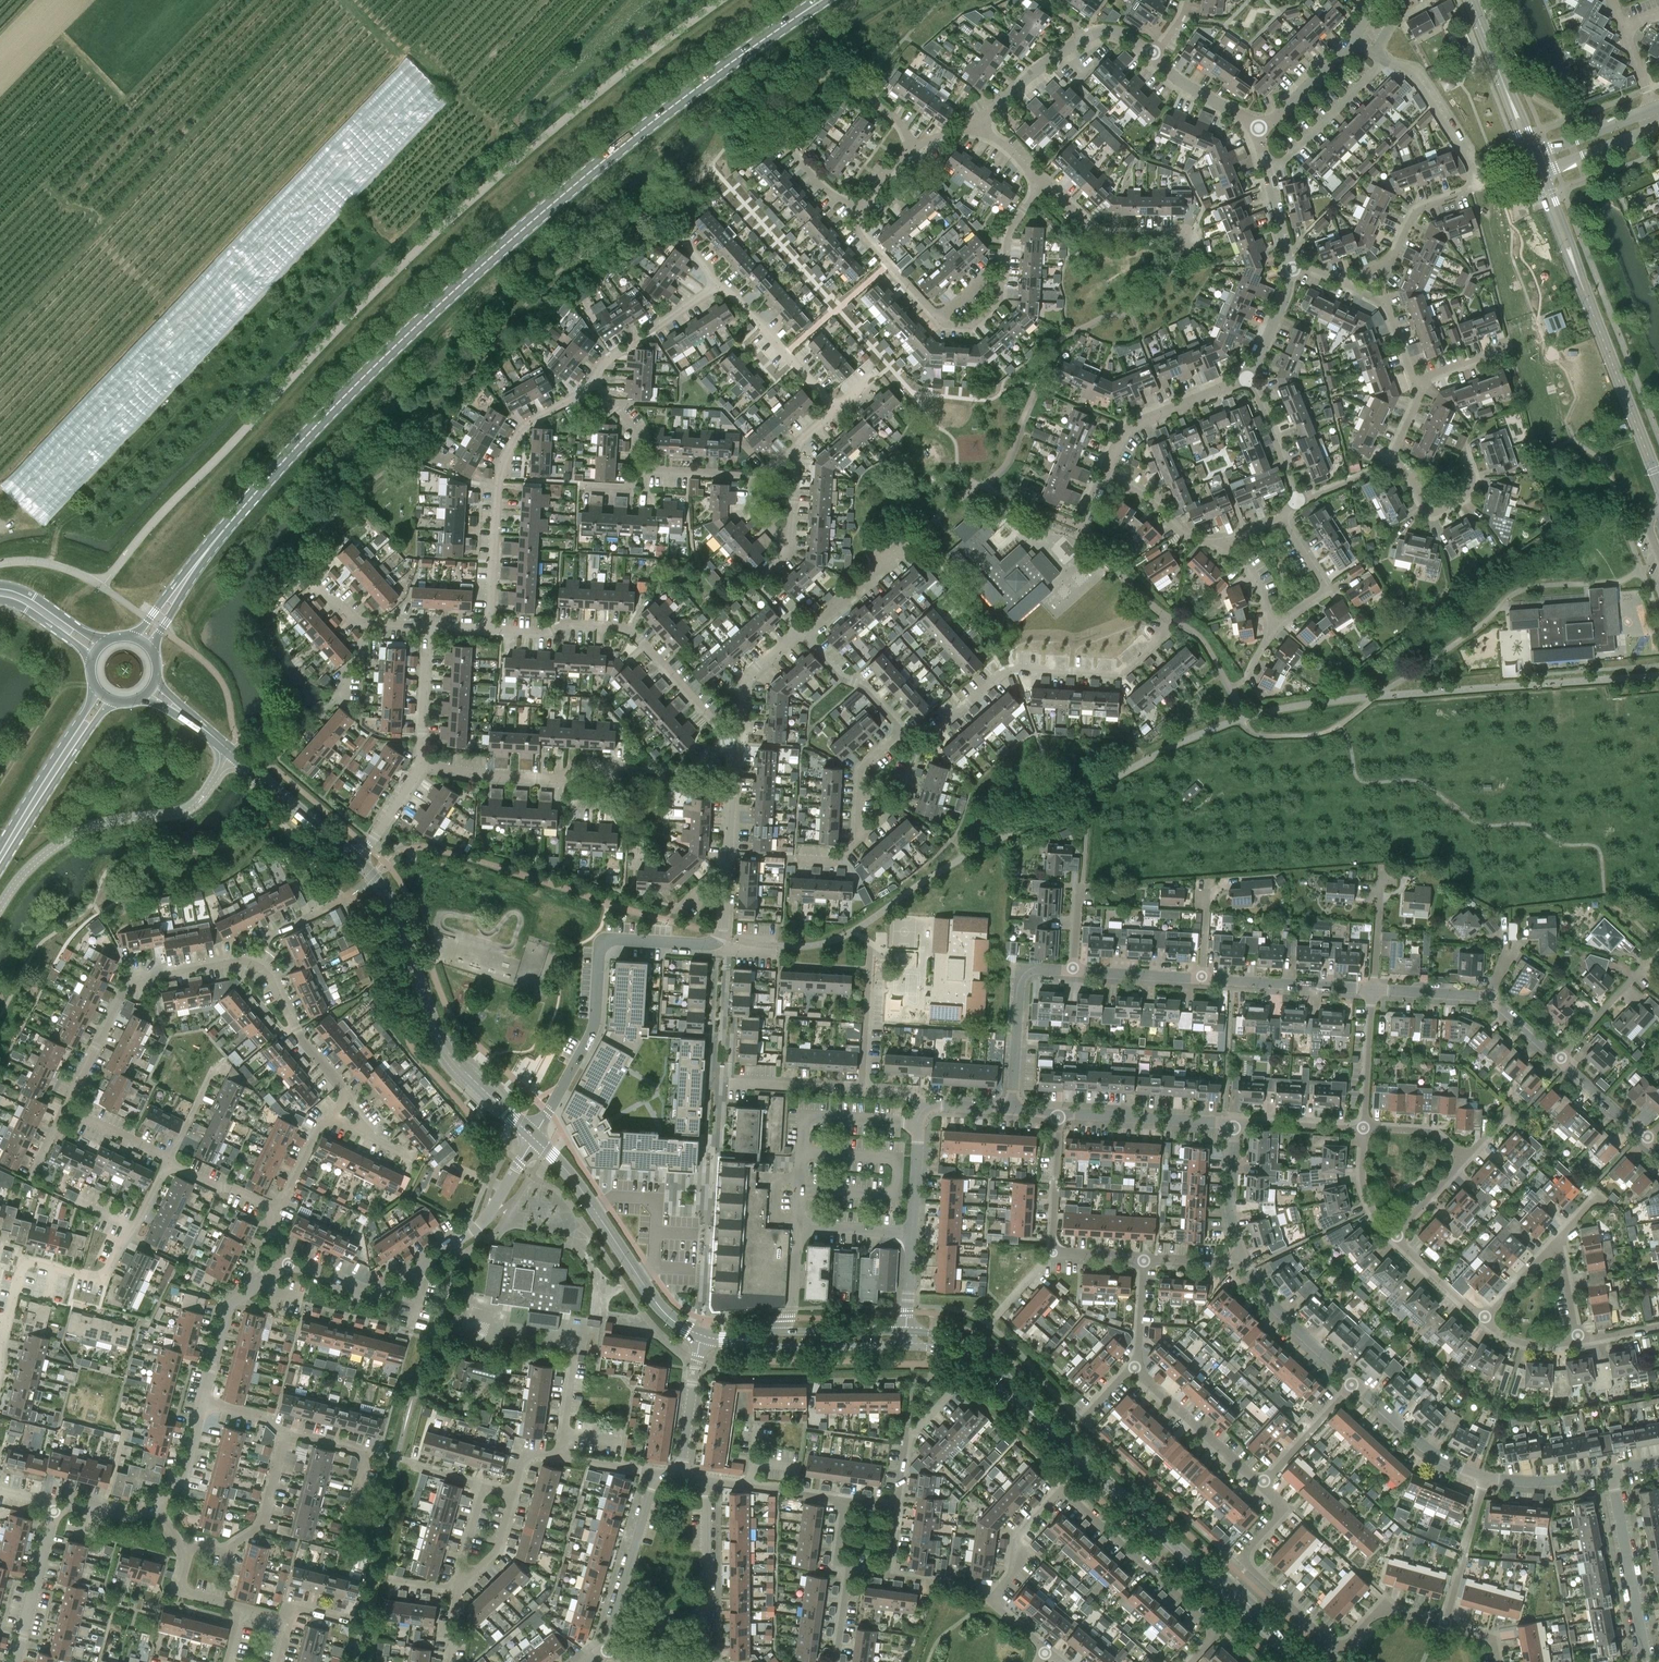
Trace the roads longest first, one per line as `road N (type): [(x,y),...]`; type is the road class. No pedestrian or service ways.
road 1 (primary): [(143,643),(191,571),(292,451),(388,354),(582,178),(820,0)]
road 2 (residential): [(1046,1650),(990,1600),(1013,1570),(1019,1538),(1061,1492),(1214,1633)]
road 3 (residential): [(1445,1626),(1386,1609),(1344,1644),(1329,1641),(1245,1562),(1282,1509),(1262,1482)]
road 4 (tertiary): [(534,1138),(443,1046),(399,919),(356,854)]
road 5 (residential): [(1334,282),(1390,261),(1414,214),(1476,183),(1410,74),(1384,60)]
road 6 (residential): [(534,1138),(593,1028),(601,948),(617,940),(710,945),(722,936)]
road 7 (tertiary): [(1307,1661),(1062,1442)]
road 8 (residential): [(289,1265),(359,1293),(380,1293),(484,1221),(534,1138)]
road 9 (residential): [(916,746),(1002,670),(1121,673),(1165,625)]
road 10 (residential): [(490,631),(505,457),(528,423),(597,385)]
road 11 (residential): [(490,631),(542,634),(567,623),(629,630),(729,741)]
road 12 (unclassified): [(0,908),(58,844),(116,820),(185,813),(225,762)]
road 13 (residential): [(4,1324),(24,1265),(104,1274),(169,1161)]
road 14 (residential): [(65,1108),(135,979),(254,963)]
road 15 (tertiary): [(702,1335),(658,1304),(571,1177),(534,1138)]
road 16 (residential): [(906,1331),(923,1110)]
road 17 (tertiary): [(1658,485),(1585,293)]
road 18 (residential): [(424,767),(537,779),(622,767)]
road 19 (tertiary): [(1062,1442),(980,1352),(906,1331)]
road 20 (residential): [(722,936),(729,741)]
road 21 (residential): [(1646,1661),(1611,1470)]
road 22 (residential): [(1015,1110),(1019,978),(1028,969),(1073,970)]
road 23 (tertiary): [(96,689),(3,853)]
road 24 (tertiary): [(905,1346),(970,1364),(1062,1442)]
road 25 (tertiary): [(3,853),(106,698)]
road 26 (residential): [(655,1472),(606,1649)]
road 27 (tertiary): [(906,1331),(723,1339)]
road 28 (tertiary): [(723,1339),(758,1347),(905,1346)]
road 29 (residential): [(707,1661),(706,1481)]
road 30 (residential): [(1105,472),(1129,427),(1246,378)]
road 31 (residential): [(185,1552),(225,1550),(256,1530),(286,1435)]
road 32 (residential): [(1235,1121),(1059,1113)]
road 33 (residential): [(714,287),(732,293),(836,409)]
road 34 (residential): [(1262,1482),(1134,1366)]
road 35 (residential): [(1354,1383),(1278,1312),(1240,1255)]
road 36 (residential): [(202,1401),(225,1310),(289,1265)]
road 37 (residential): [(1201,978),(1372,990)]
road 38 (residential): [(1190,237),(1100,232),(1039,182)]
road 39 (residential): [(254,963),(346,1102)]
road 40 (tertiary): [(356,854),(230,751)]
road 41 (residential): [(1485,1477),(1429,1449),(1354,1383)]
road 42 (residential): [(1267,171),(1384,60)]
road 43 (residential): [(1387,462),(1407,475),(1424,509),(1438,512),(1469,498),(1475,485),(1466,451)]
road 44 (residential): [(597,385),(610,356),(714,287)]
road 45 (residential): [(1445,1626),(1485,1477)]
road 46 (residential): [(15,1661),(55,1512)]
road 47 (residential): [(865,1091),(717,1082)]
road 48 (residential): [(1281,515),(1323,589),(1272,624)]
road 49 (residential): [(903,734),(862,685),(843,677),(801,634)]
road 50 (residential): [(863,206),(861,237),(938,319)]
road 51 (residential): [(681,1475),(702,1335)]
road 52 (residential): [(1105,472),(1136,485),(1184,531),(1223,540)]
road 53 (residential): [(424,767),(429,627)]
road 54 (residential): [(729,741),(740,732),(742,683),(801,634)]
road 55 (residential): [(1051,1252),(1059,1113)]
road 56 (residential): [(975,123),(1086,39)]
road 57 (residential): [(865,1091),(870,952)]
road 58 (residential): [(1413,382),(1385,303),(1334,282)]
road 59 (tertiary): [(1530,166),(1585,293)]
road 60 (residential): [(1372,990),(1364,1128)]
road 61 (residential): [(899,1505),(911,1438),(955,1384)]
road 62 (residential): [(1240,1255),(1229,1202),(1235,1121)]
road 63 (residential): [(1559,1059),(1650,959)]
road 64 (residential): [(1262,1482),(1354,1383)]
road 65 (residential): [(1296,501),(1246,378)]
road 66 (residential): [(801,634),(902,549)]
road 67 (residential): [(1152,55),(1258,130)]
road 68 (residential): [(1235,1121),(1364,1128)]
road 69 (tertiary): [(1585,293),(1544,171)]
road 70 (residential): [(1201,978),(1073,970)]
road 71 (residential): [(1258,130),(1351,42)]
road 72 (residential): [(1611,1470),(1552,1481),(1485,1477)]
road 73 (residential): [(1653,108),(1538,154)]
road 74 (residential): [(1544,171),(1658,126)]
road 75 (residential): [(1392,1236),(1482,1319)]
road 76 (residential): [(281,1207),(169,1161)]
road 77 (primary): [(105,642),(24,591),(0,586)]
road 78 (residential): [(864,834),(860,774),(903,734)]

